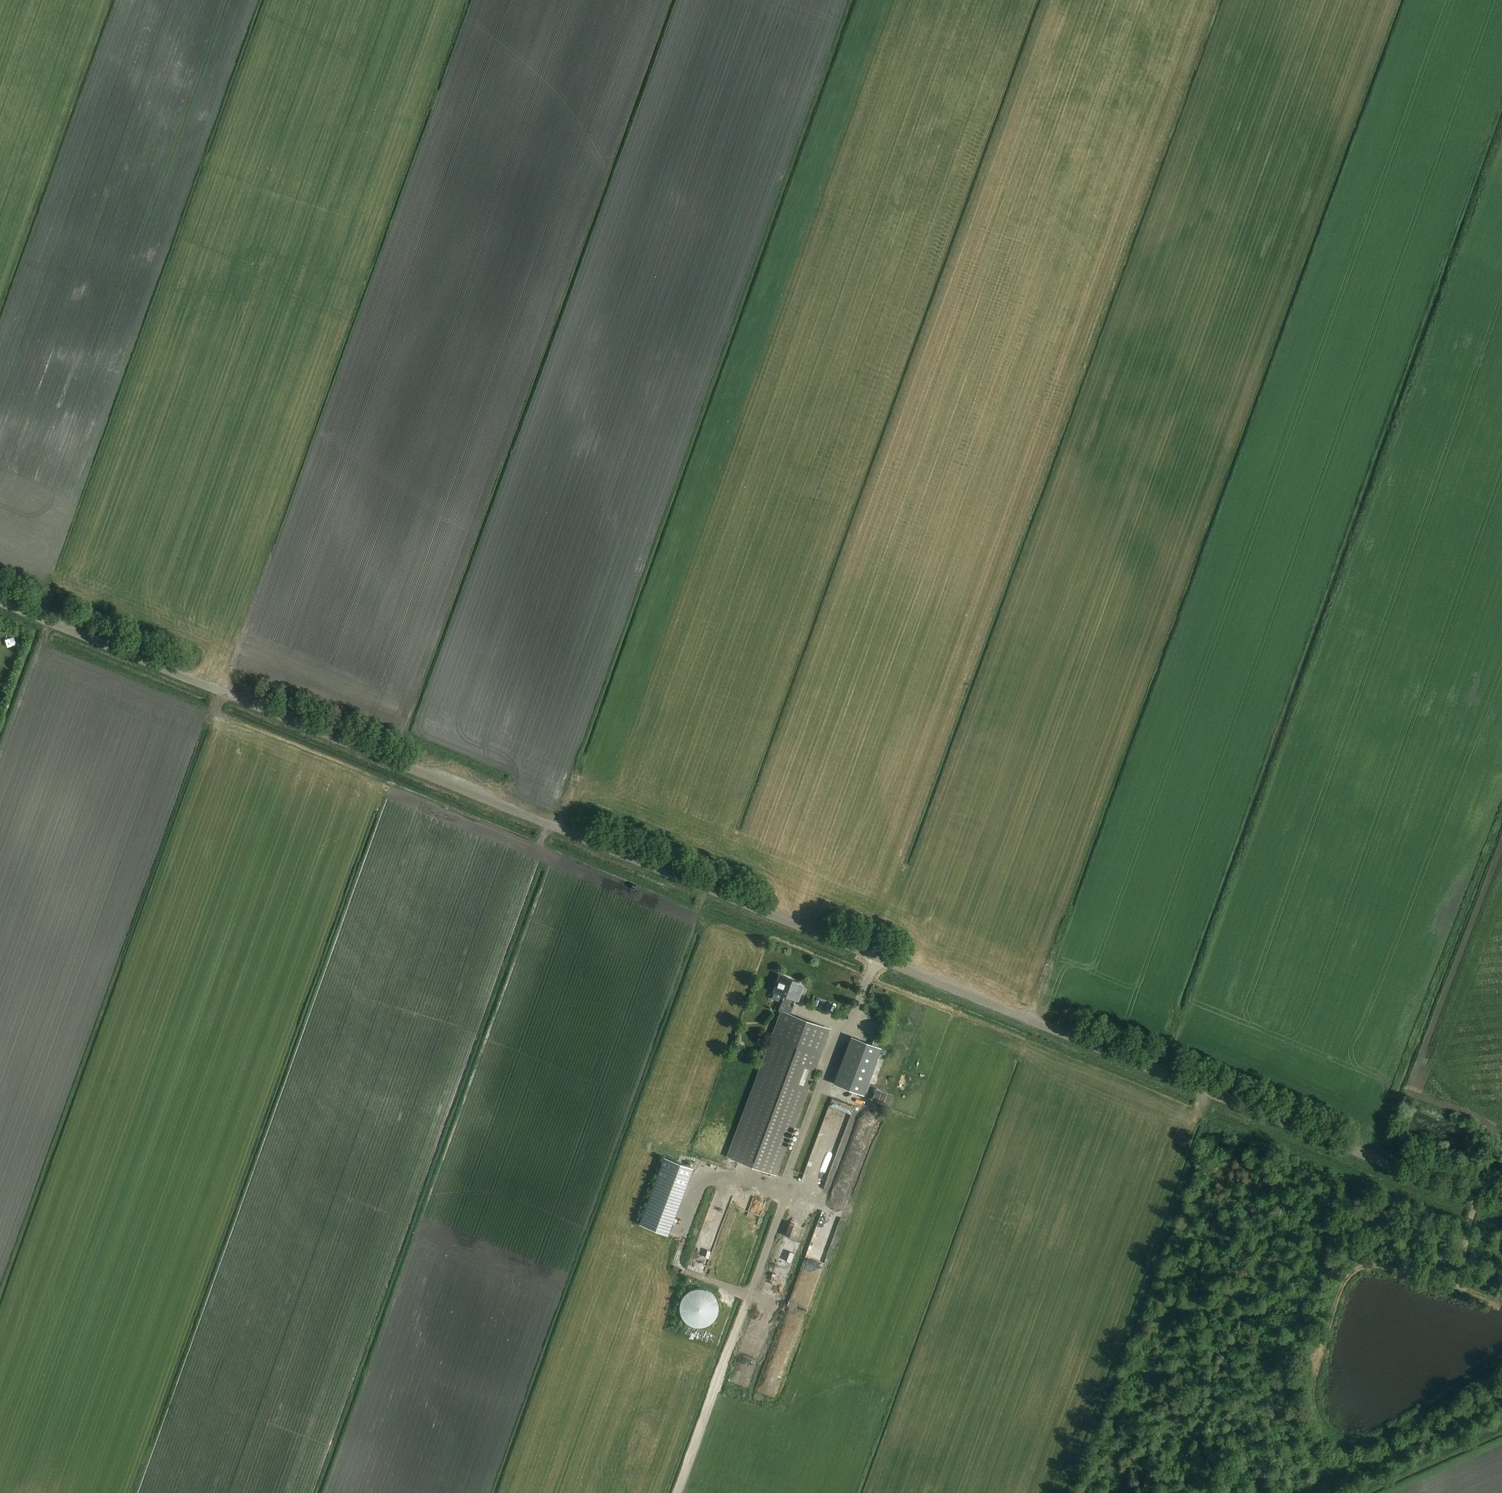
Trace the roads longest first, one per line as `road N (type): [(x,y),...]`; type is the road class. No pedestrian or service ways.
road 1 (unclassified): [(1501,1205),(0,601)]

